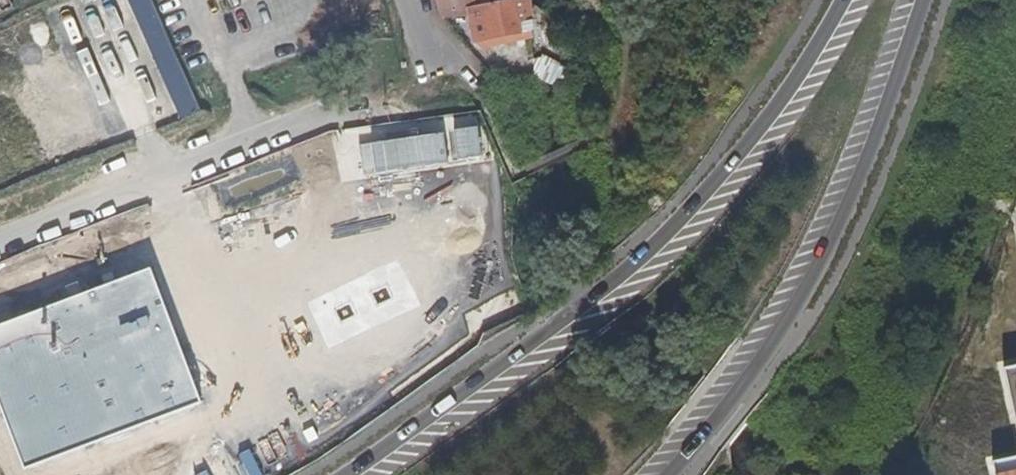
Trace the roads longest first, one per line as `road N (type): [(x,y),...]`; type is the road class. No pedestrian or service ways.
road 1 (primary): [(844,0),(776,108),(624,272),(346,474)]
road 2 (primary): [(669,474),(760,366),(821,264),(869,156),(923,0)]

